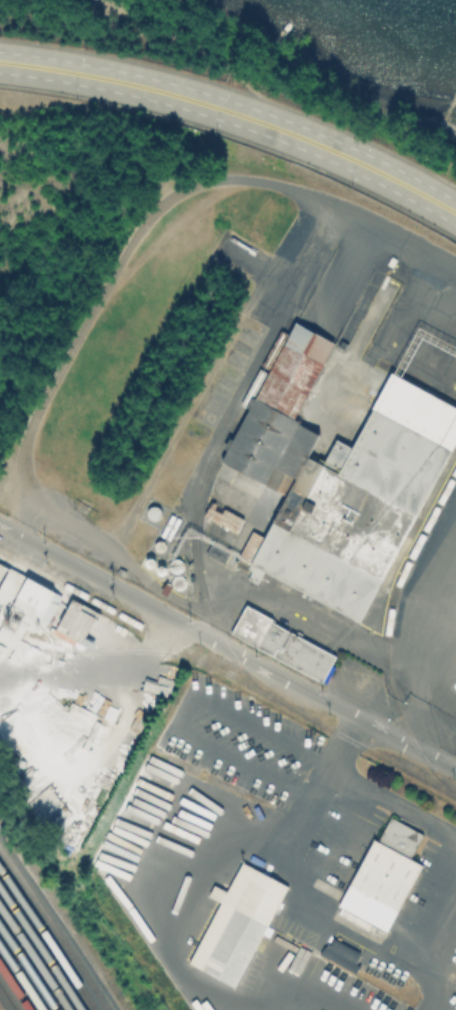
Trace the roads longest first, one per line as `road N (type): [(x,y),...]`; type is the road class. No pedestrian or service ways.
road 1 (primary): [(0,62),(168,93),(245,117),(341,154),(455,213)]
road 2 (residential): [(455,773),(182,624)]
road 3 (residential): [(182,624),(0,525)]

